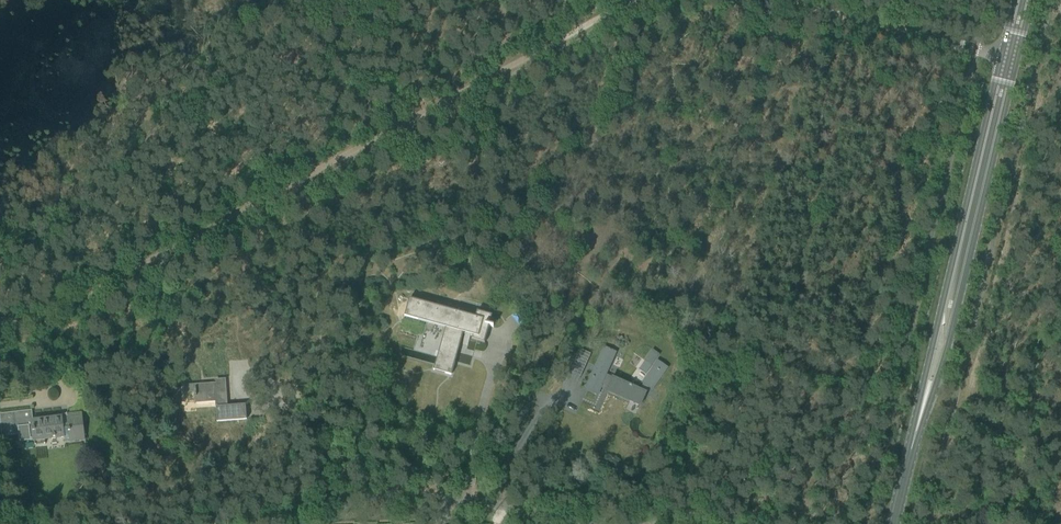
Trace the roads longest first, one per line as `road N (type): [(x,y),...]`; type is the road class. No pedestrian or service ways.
road 1 (track): [(632,0),(60,306),(0,323)]
road 2 (unclassified): [(573,523),(423,495),(359,500),(272,523)]
road 3 (secondary): [(949,307),(1009,60)]
road 4 (track): [(948,43),(777,0)]
road 5 (track): [(376,0),(369,120),(377,147)]

